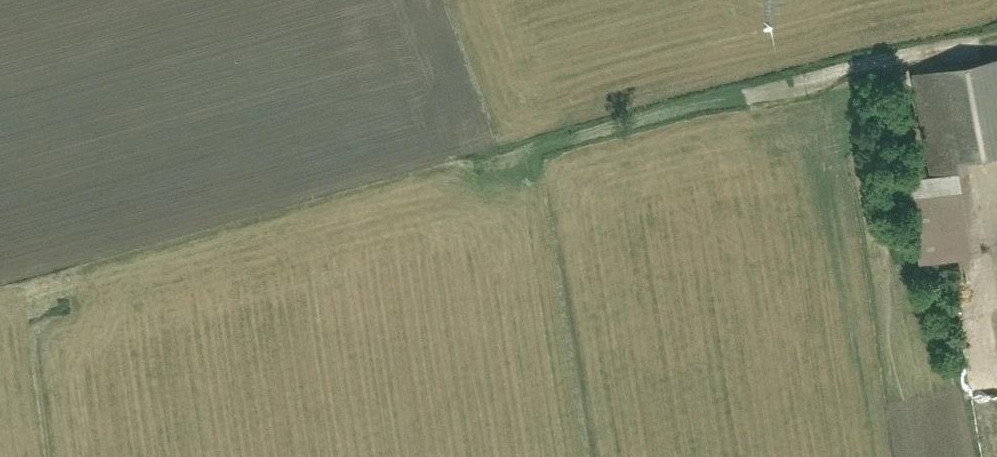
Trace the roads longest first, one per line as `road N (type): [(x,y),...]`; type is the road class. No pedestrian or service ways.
road 1 (track): [(996,44),(913,56),(399,190)]

